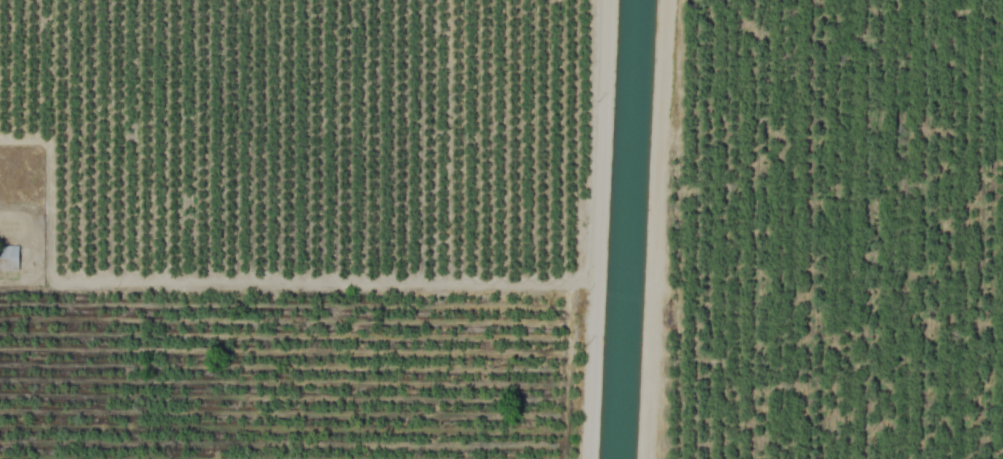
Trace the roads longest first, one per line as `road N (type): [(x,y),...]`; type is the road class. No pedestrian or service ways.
road 1 (residential): [(0,277),(589,273)]

